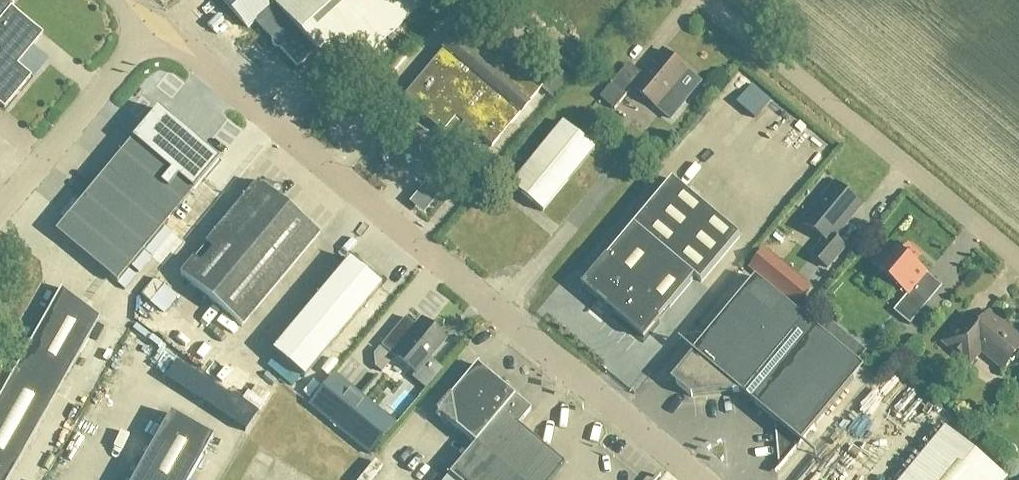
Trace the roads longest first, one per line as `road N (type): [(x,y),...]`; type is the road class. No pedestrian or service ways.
road 1 (unclassified): [(714,479),(163,27)]
road 2 (unclassified): [(1018,262),(704,0)]
road 3 (unclassified): [(0,213),(163,27)]

